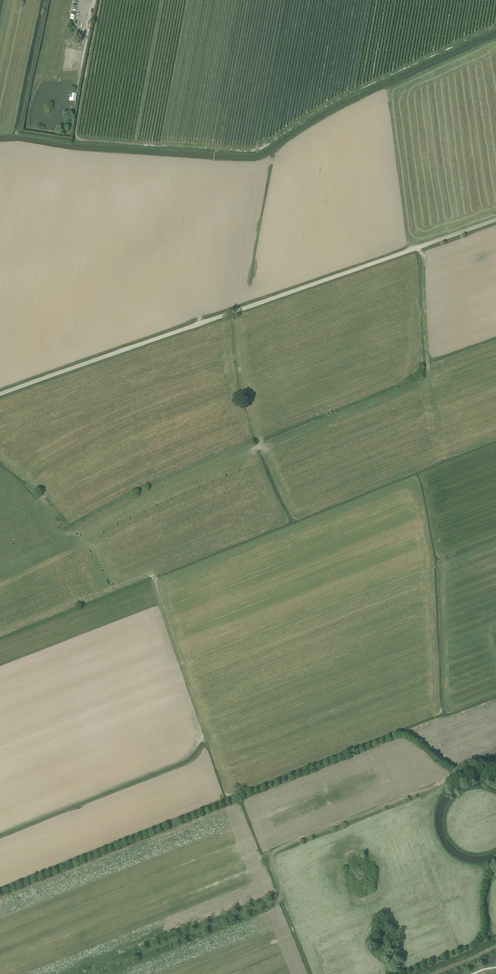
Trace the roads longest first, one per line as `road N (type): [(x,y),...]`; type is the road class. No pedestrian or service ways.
road 1 (unclassified): [(495,219),(0,394)]

